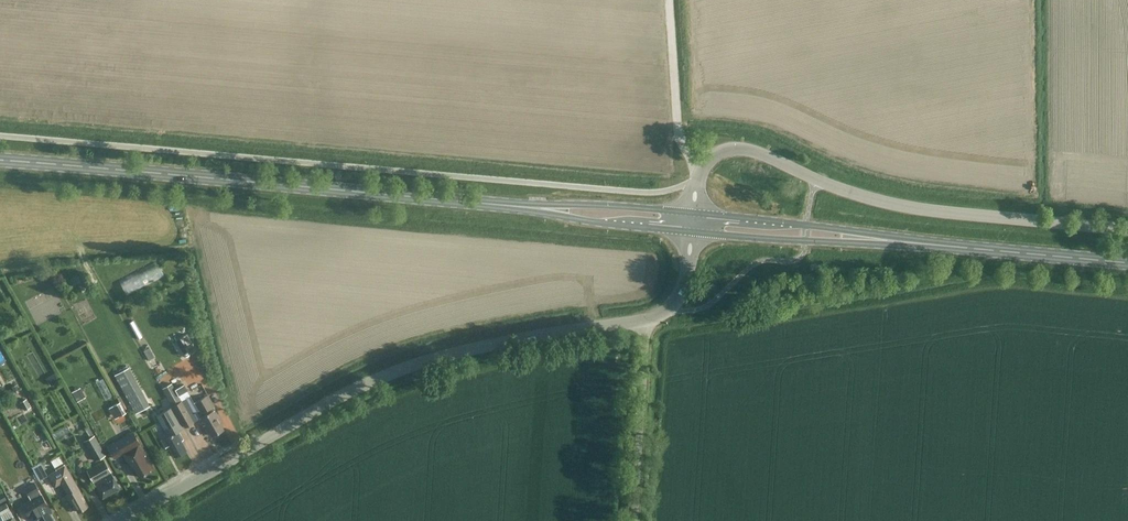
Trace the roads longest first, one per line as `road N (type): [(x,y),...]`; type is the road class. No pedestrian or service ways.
road 1 (secondary): [(125,520),(331,401),(415,364),(655,315),(683,285),(692,231)]
road 2 (tertiary): [(694,212),(703,168),(739,148),(903,208),(1127,229)]
road 3 (primary): [(0,160),(456,200)]
road 4 (primary): [(692,231),(968,248)]
road 5 (primary): [(968,248),(694,212)]
road 6 (primary): [(694,212),(456,200)]
road 7 (primary): [(456,200),(692,231)]
road 8 (primary): [(968,248),(1127,263)]

